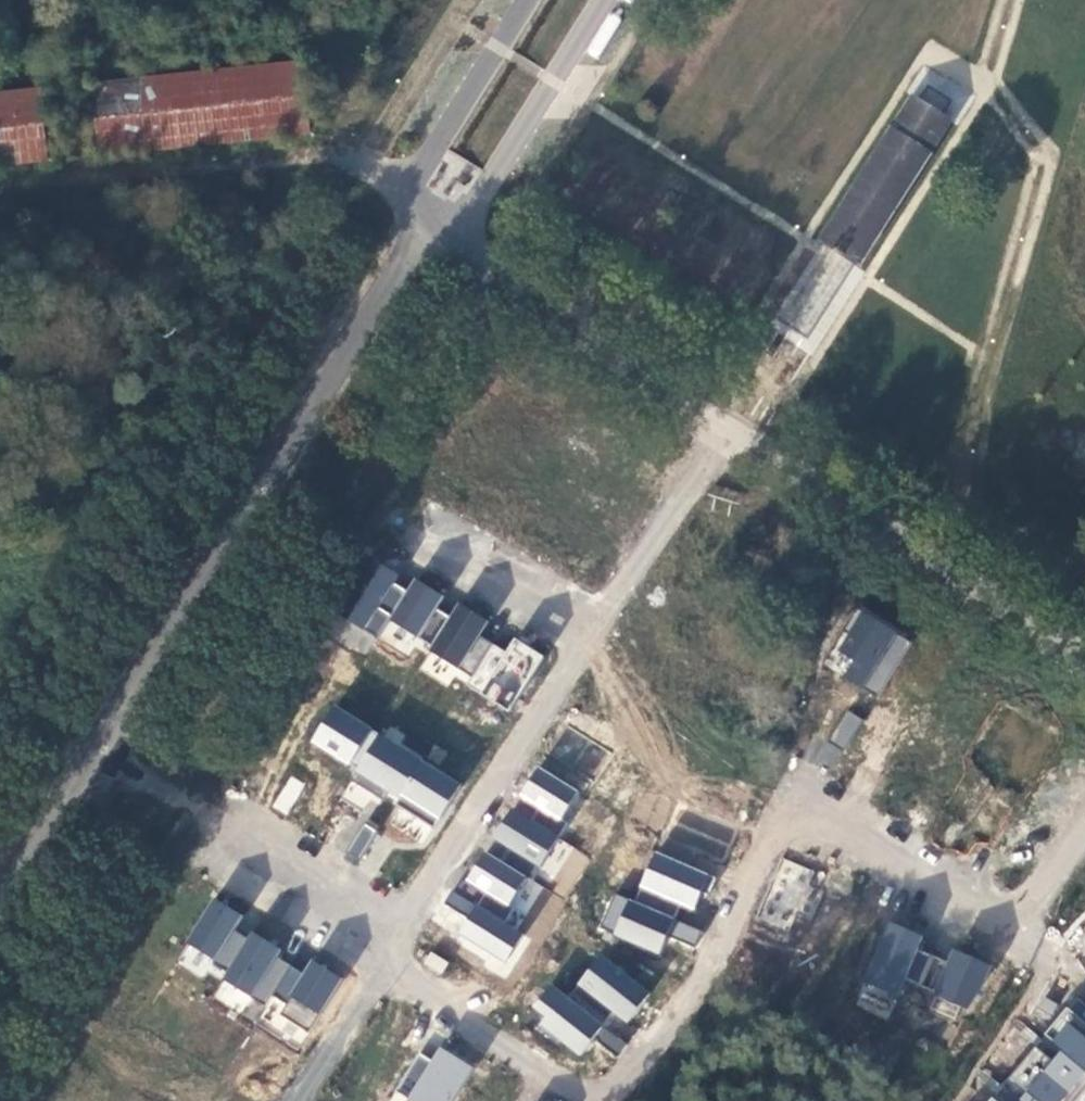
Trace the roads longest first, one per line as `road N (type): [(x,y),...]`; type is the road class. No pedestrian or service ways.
road 1 (residential): [(447,234),(0,928)]
road 2 (residential): [(1084,843),(1025,932),(785,803),(706,982),(614,1100)]
road 3 (track): [(433,157),(0,193)]
road 4 (residential): [(729,421),(1084,651)]
road 5 (residential): [(399,947),(593,638)]
road 6 (residential): [(729,421),(464,246)]
road 7 (residential): [(464,246),(617,0)]
road 8 (residential): [(593,638),(729,421)]
road 9 (residential): [(531,0),(403,205)]
road 10 (residential): [(587,1100),(383,974)]
road 11 (residential): [(399,947),(213,828)]
road 12 (residential): [(593,638),(418,542)]
road 13 (residential): [(303,1100),(383,974)]

